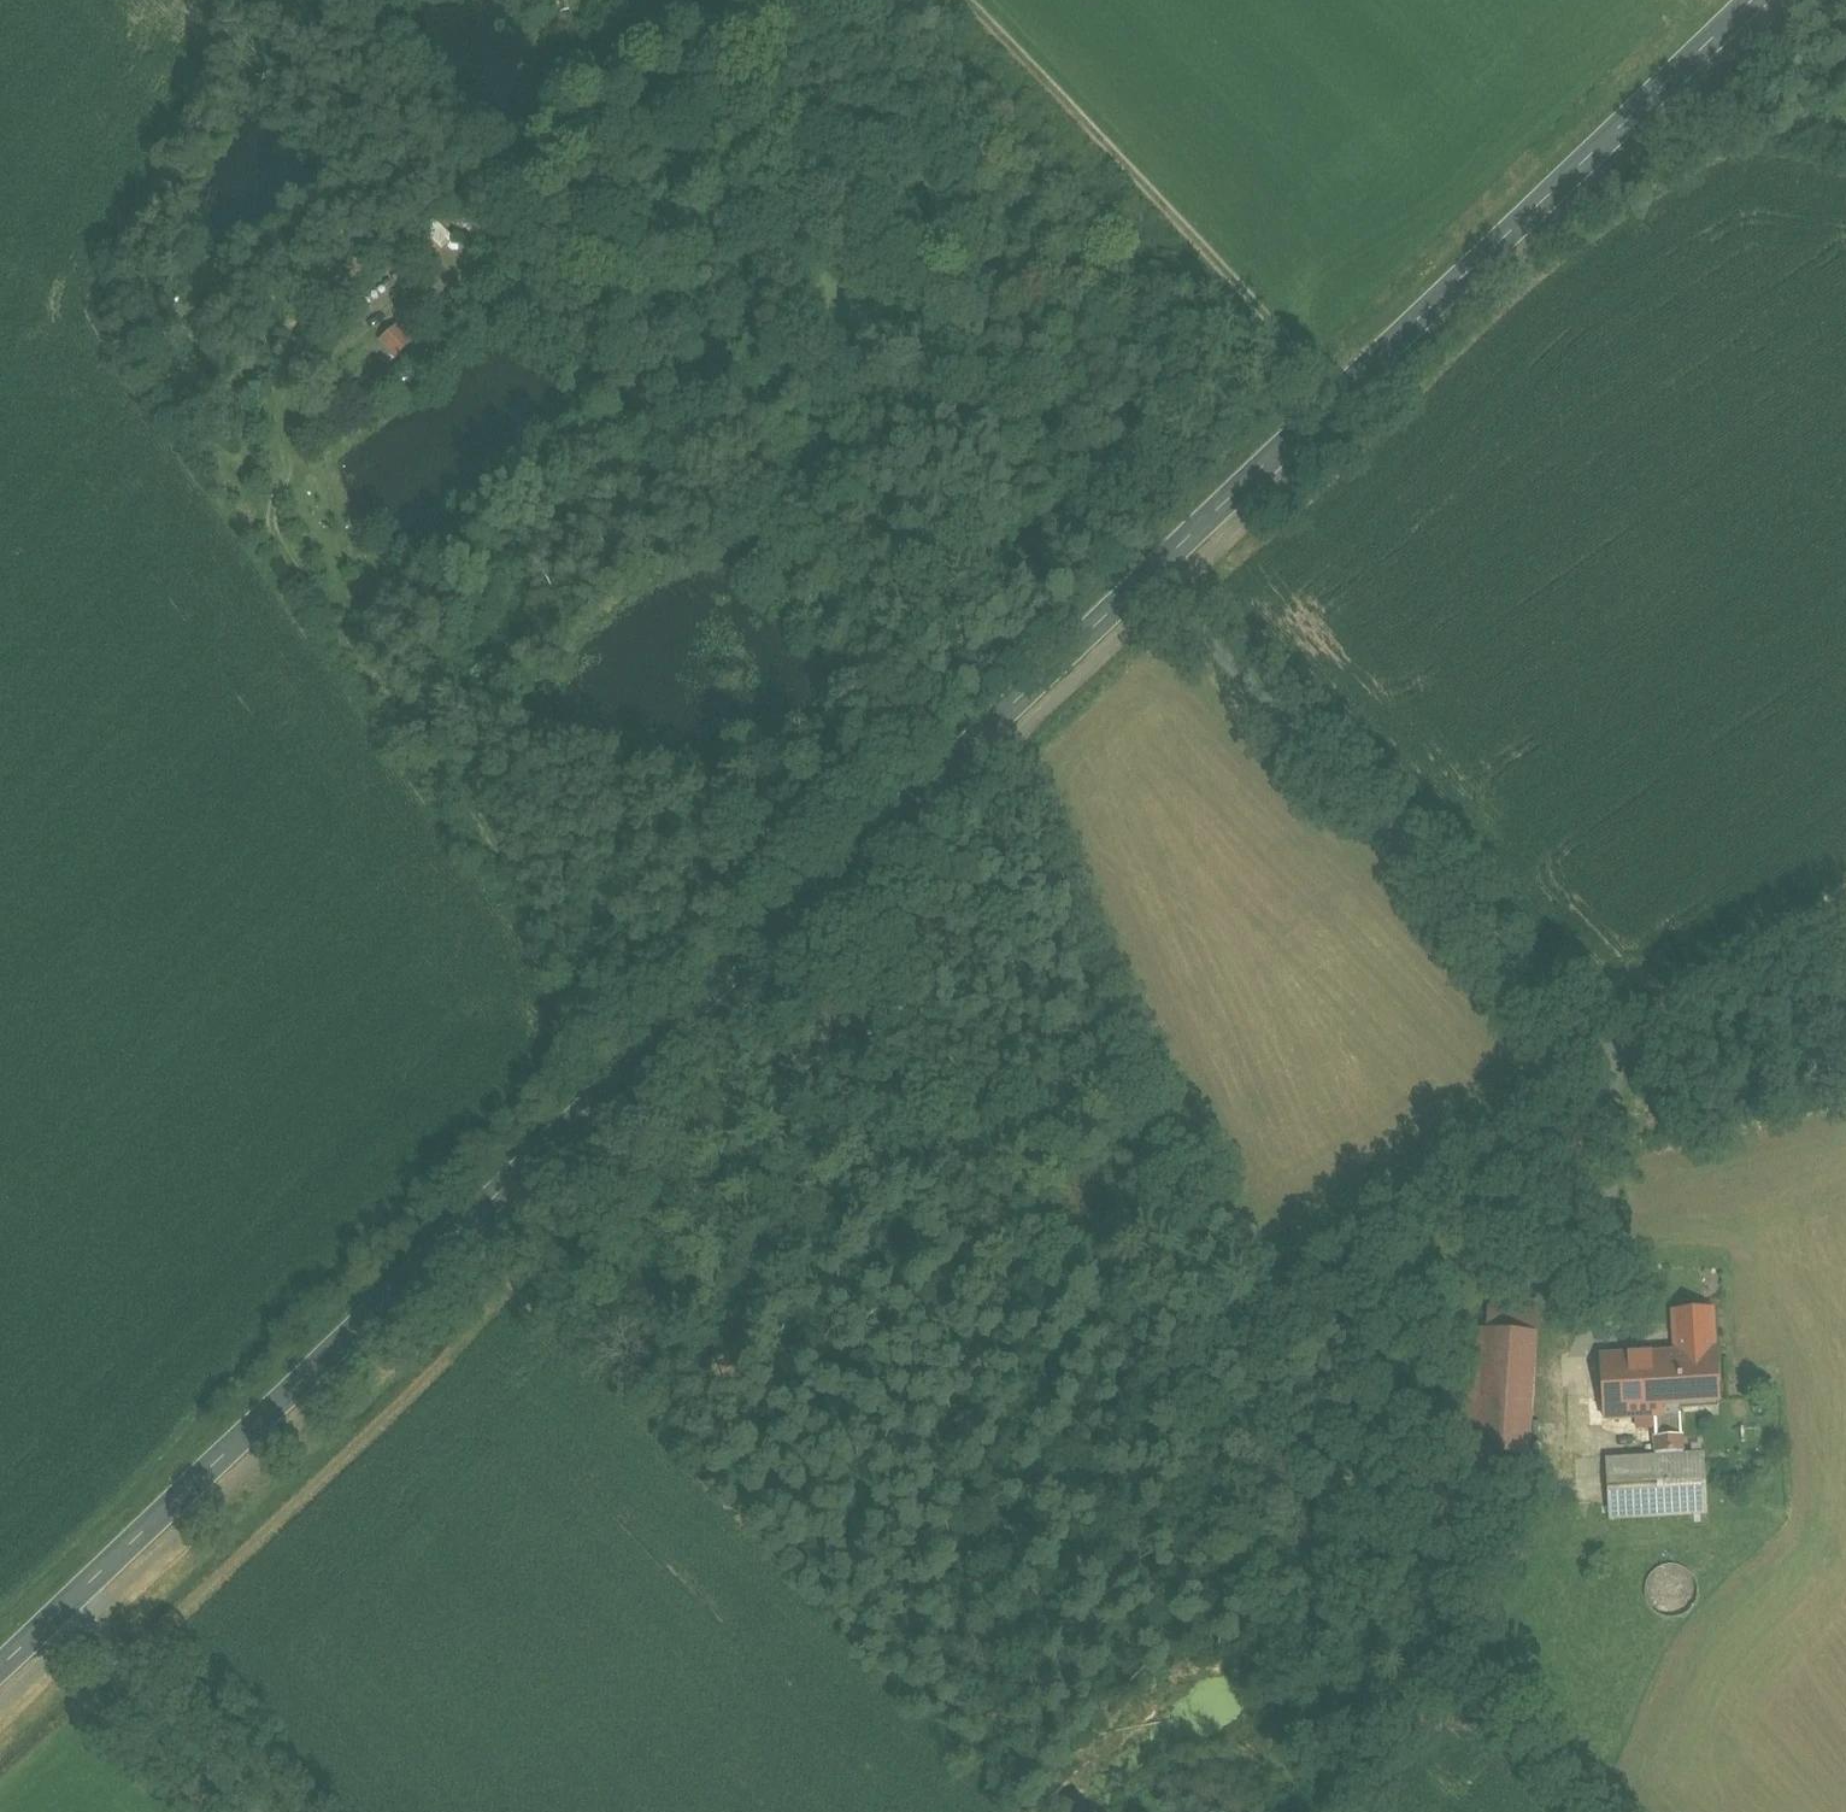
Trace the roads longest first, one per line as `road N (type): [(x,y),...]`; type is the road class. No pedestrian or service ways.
road 1 (tertiary): [(1752,0),(0,1663)]
road 2 (track): [(1607,1036),(1845,881)]

